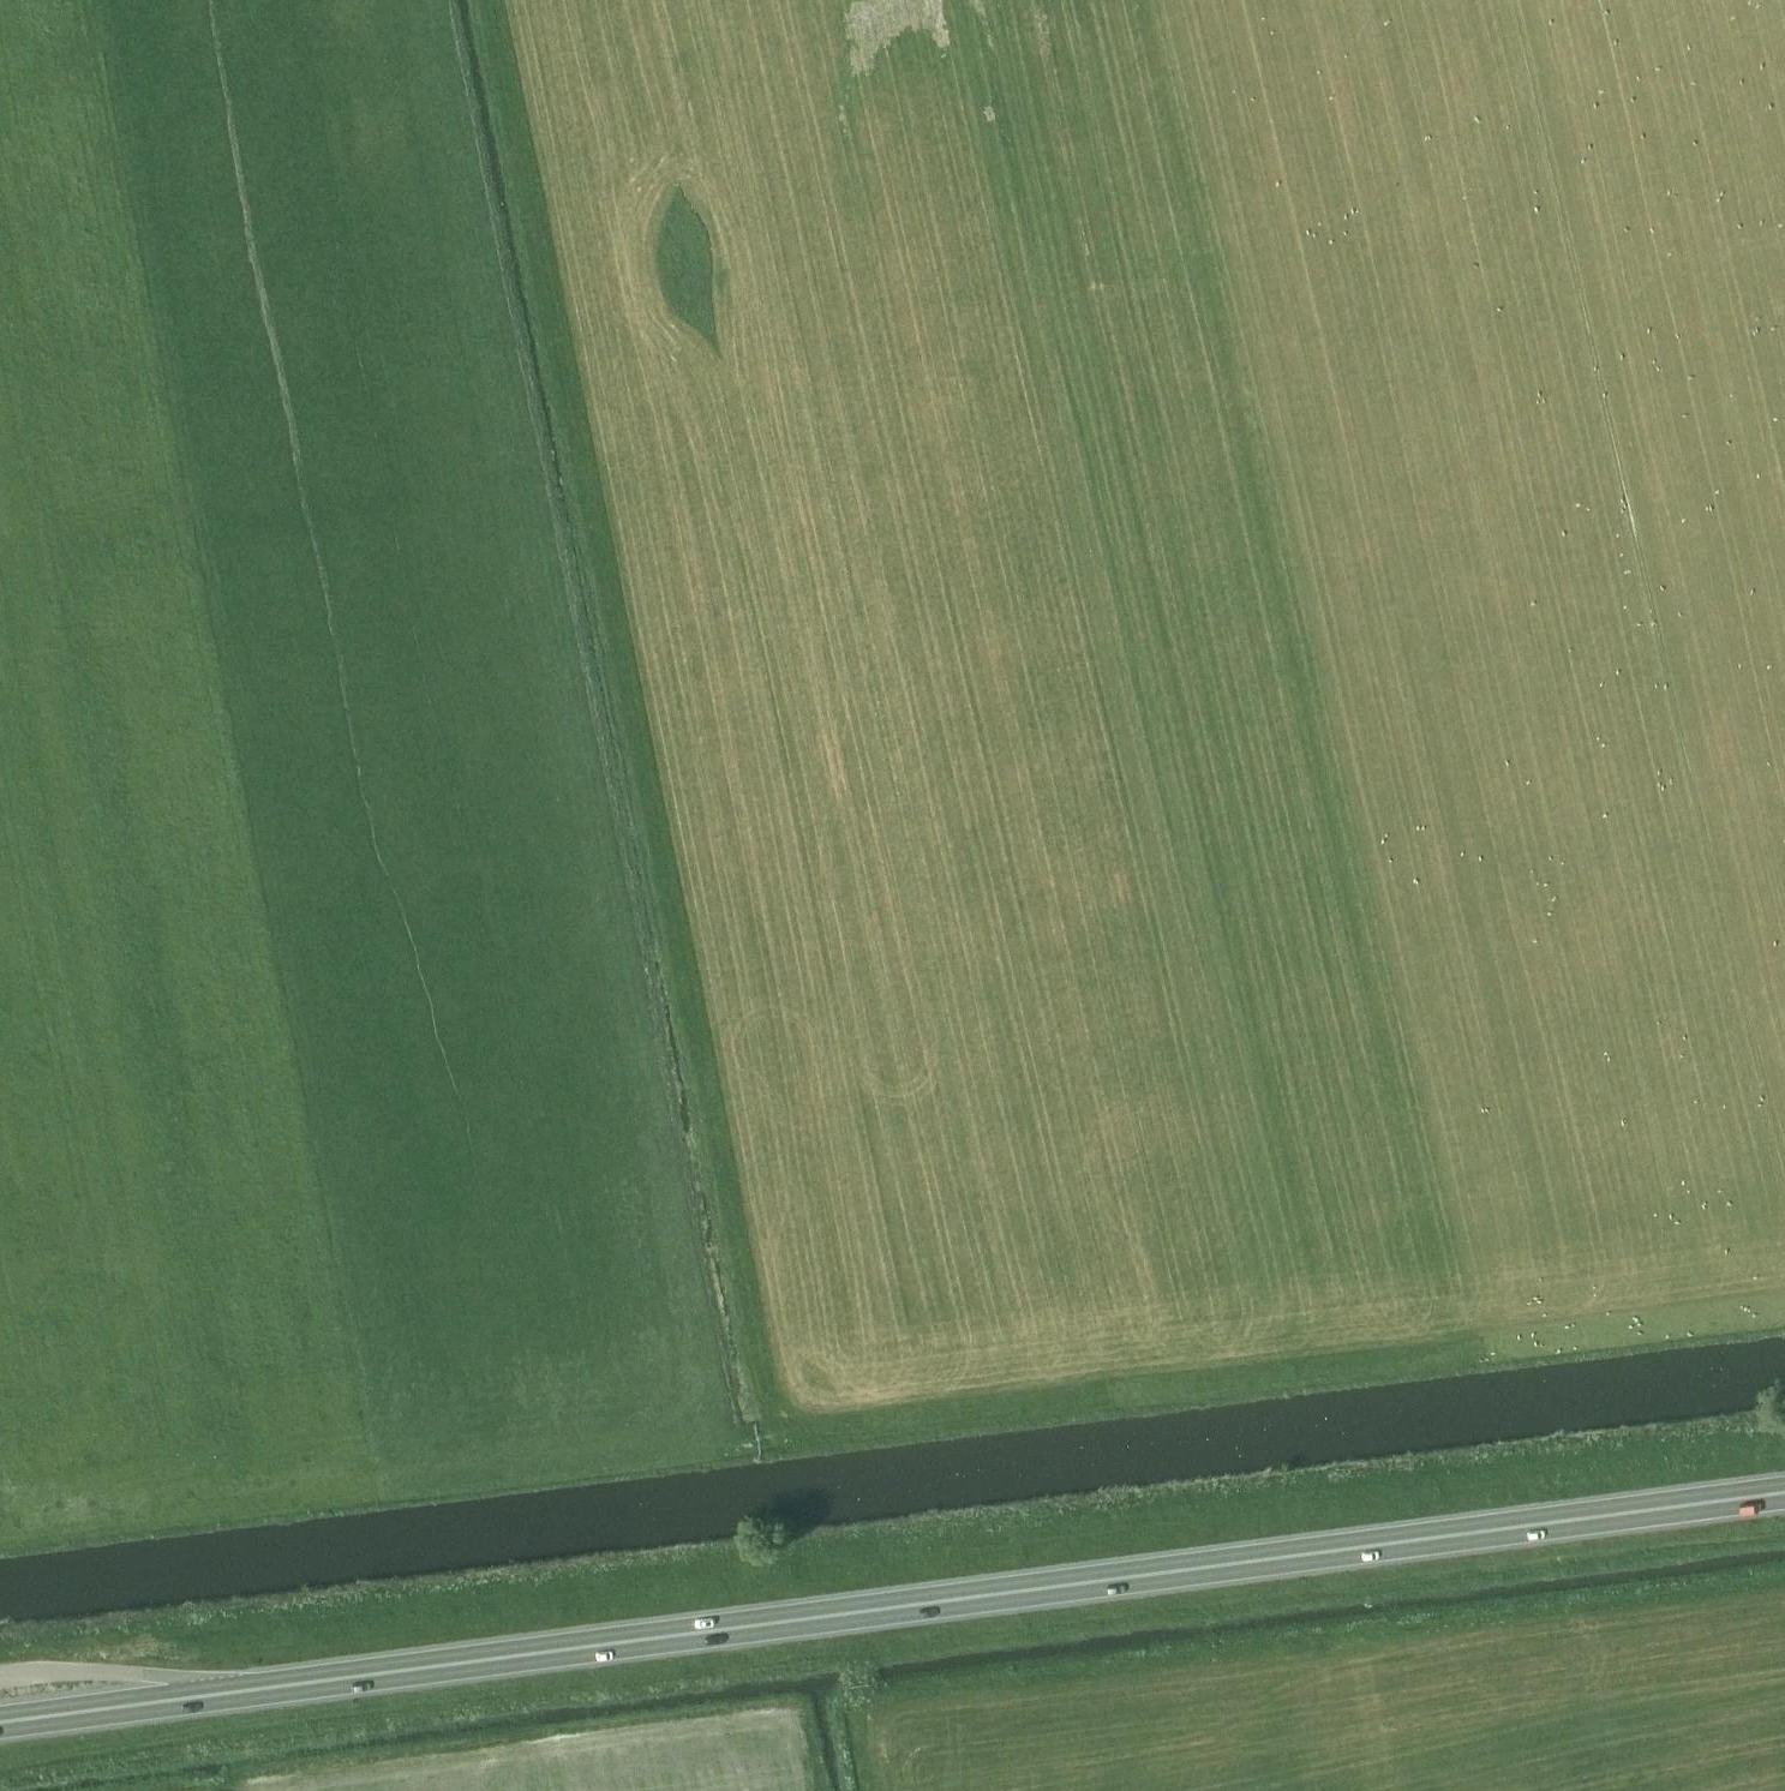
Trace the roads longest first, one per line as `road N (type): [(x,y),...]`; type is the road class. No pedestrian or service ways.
road 1 (trunk): [(0,1722),(1784,1492)]

